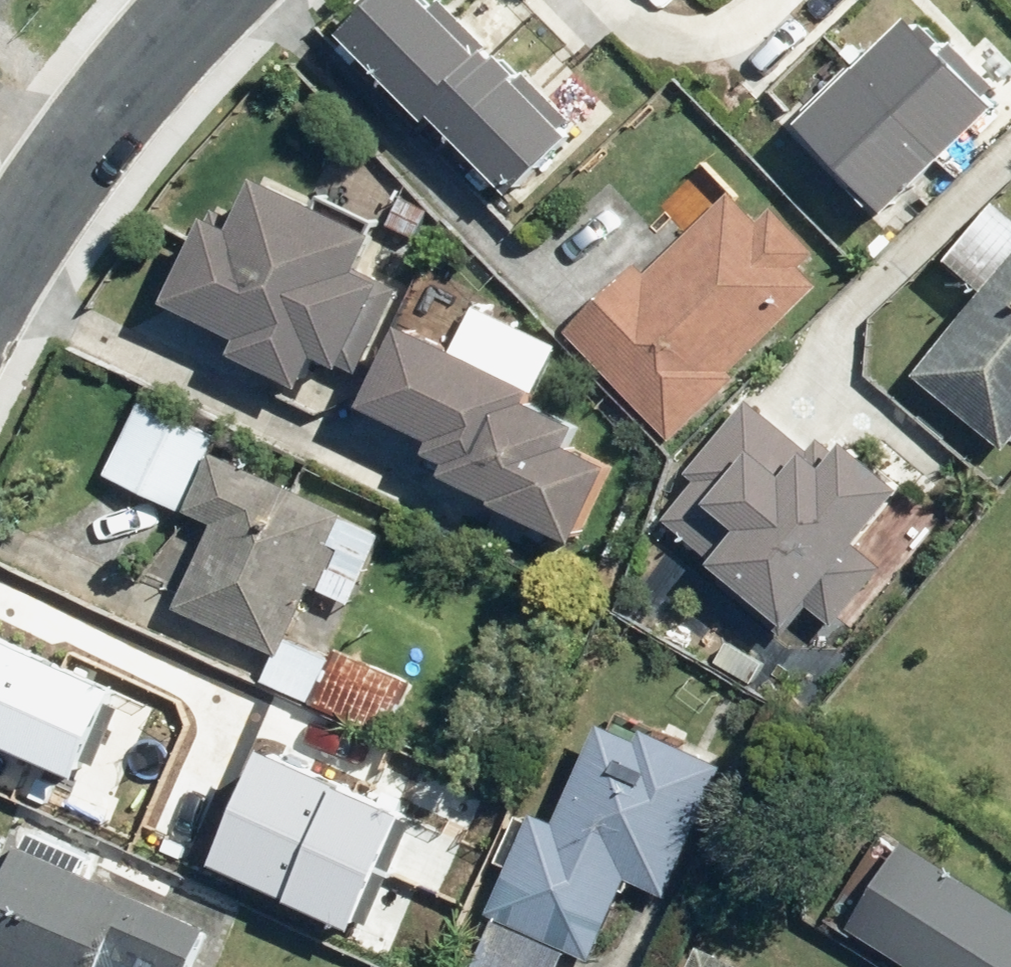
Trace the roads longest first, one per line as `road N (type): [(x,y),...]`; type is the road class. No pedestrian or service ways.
road 1 (residential): [(0,285),(40,207),(217,0)]

